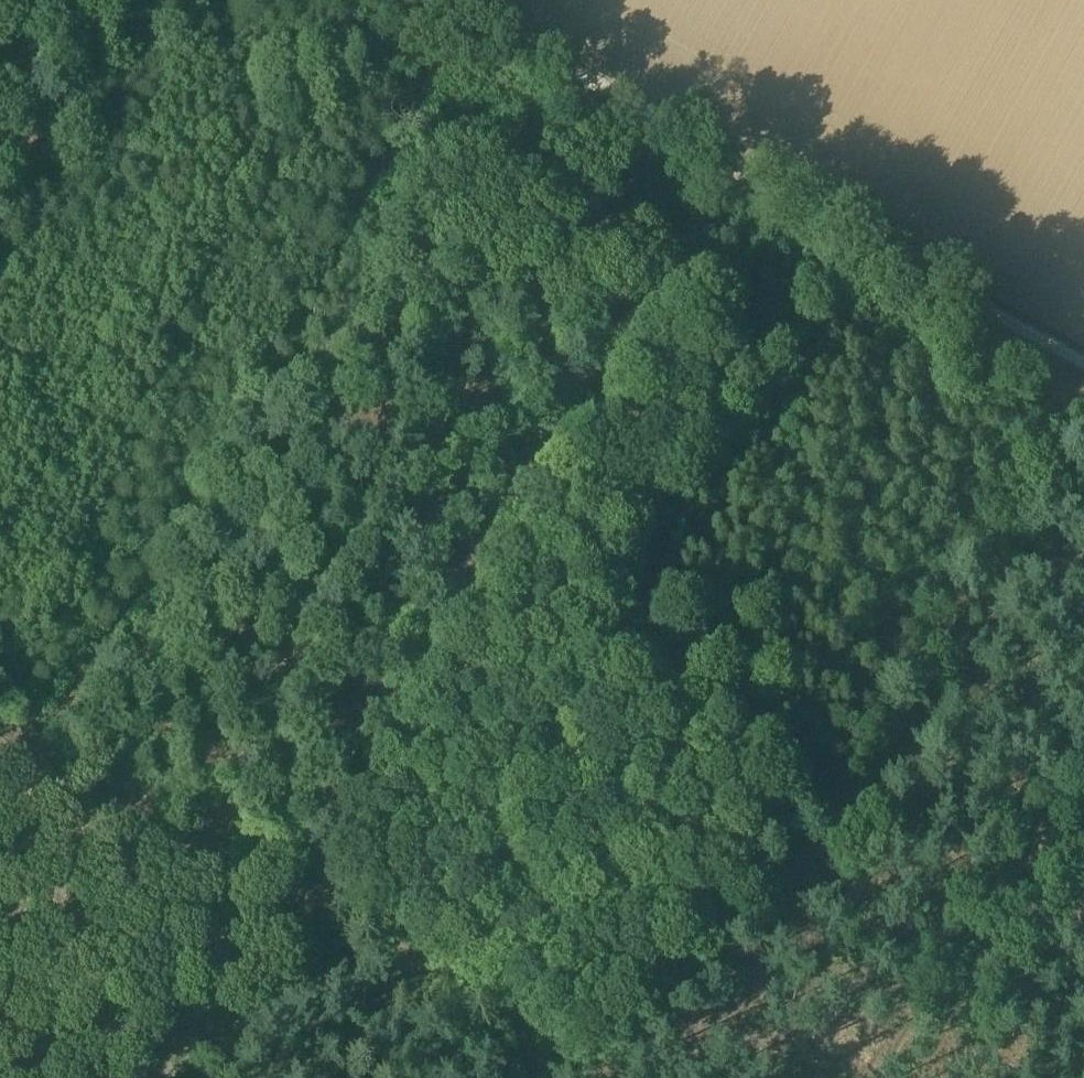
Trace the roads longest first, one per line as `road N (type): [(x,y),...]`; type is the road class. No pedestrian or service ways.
road 1 (track): [(1083,359),(460,0)]
road 2 (track): [(596,1077),(0,742)]
road 3 (track): [(127,0),(0,213)]

